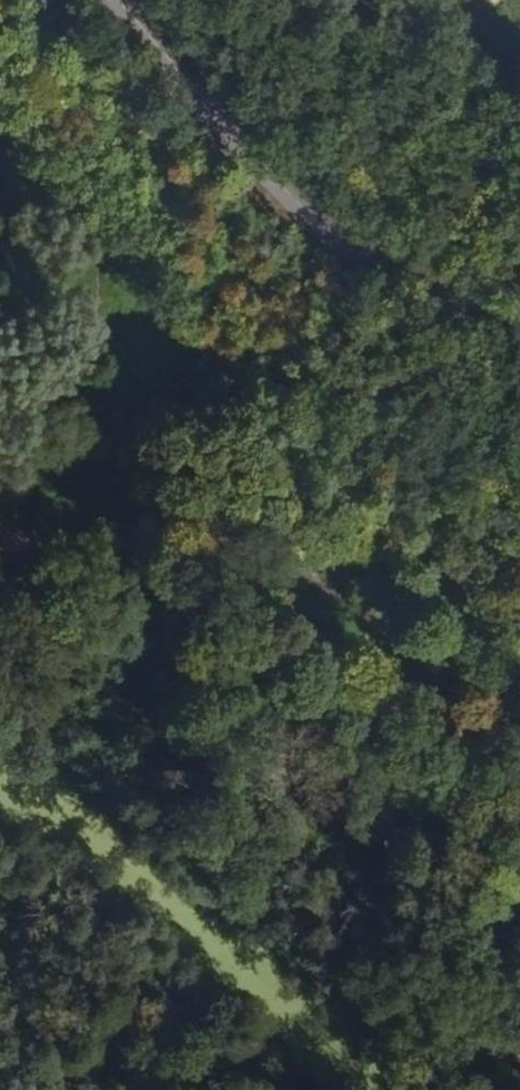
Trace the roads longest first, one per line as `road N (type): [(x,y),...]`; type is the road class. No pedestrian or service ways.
road 1 (track): [(24,541),(519,1049)]
road 2 (unclassified): [(519,327),(332,236),(122,0)]
road 3 (track): [(147,543),(289,475),(373,499),(519,642)]

